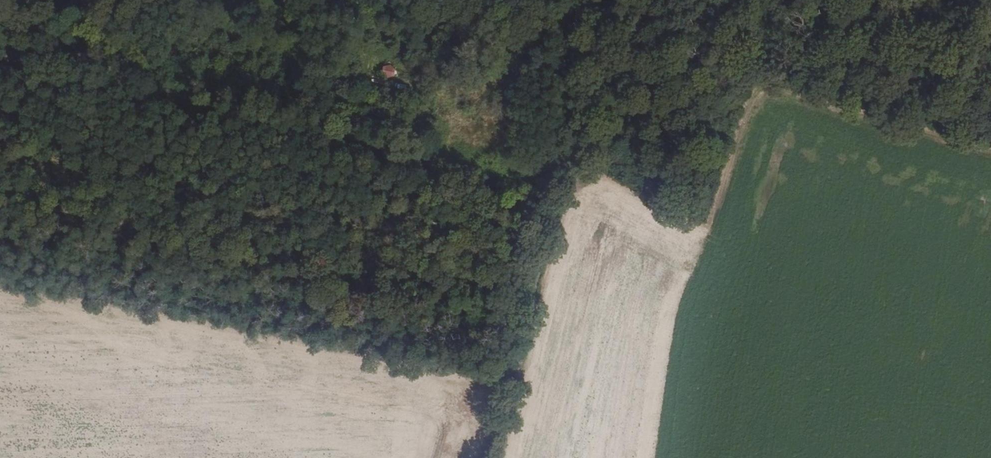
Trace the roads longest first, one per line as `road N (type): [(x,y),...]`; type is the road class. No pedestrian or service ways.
road 1 (track): [(491,457),(570,106),(577,0)]

